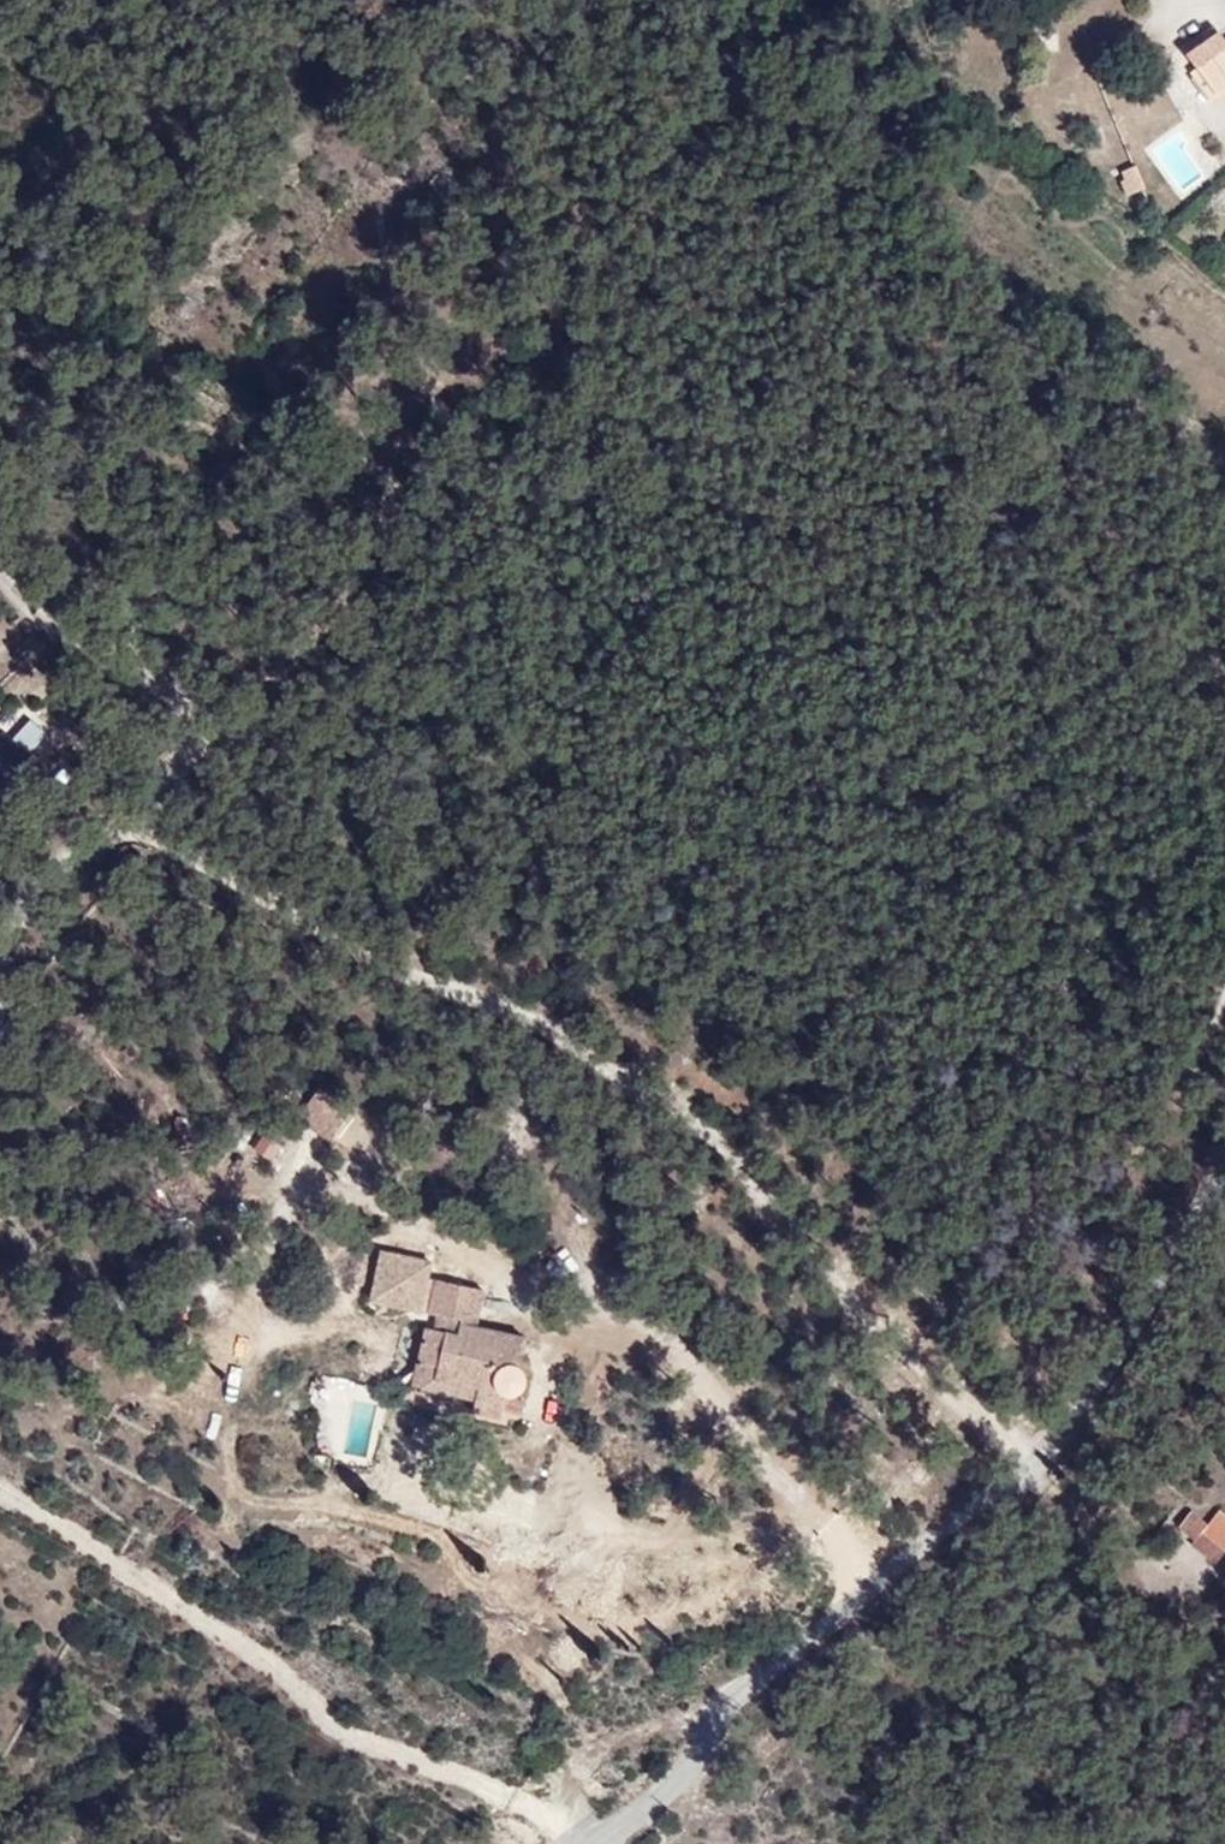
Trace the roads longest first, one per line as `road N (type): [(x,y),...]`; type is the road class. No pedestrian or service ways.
road 1 (unclassified): [(1224,1170),(1063,1452),(1019,1506),(982,1544),(802,1646),(740,1693),(695,1765),(599,1843)]

